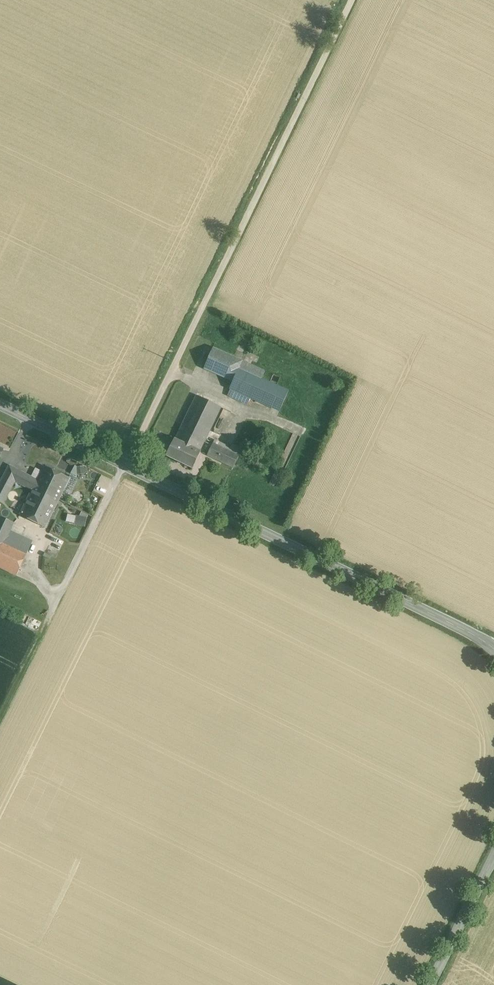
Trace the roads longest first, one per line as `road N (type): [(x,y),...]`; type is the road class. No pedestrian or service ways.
road 1 (unclassified): [(351,0),(125,464)]
road 2 (secondary): [(125,464),(483,639)]
road 3 (secondary): [(493,855),(430,984)]
road 4 (secondary): [(0,404),(125,464)]
road 5 (track): [(0,720),(58,600)]

